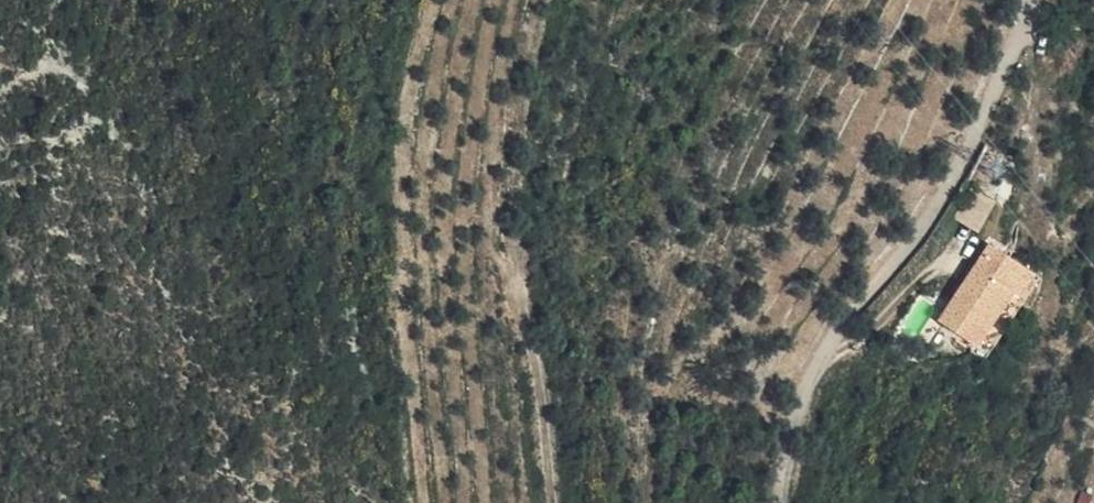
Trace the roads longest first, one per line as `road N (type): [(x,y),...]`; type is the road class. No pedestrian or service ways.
road 1 (residential): [(781,502),(796,437),(834,342),(951,188),(1012,62),(1028,0)]
road 2 (track): [(549,0),(524,86),(516,202),(555,502)]

